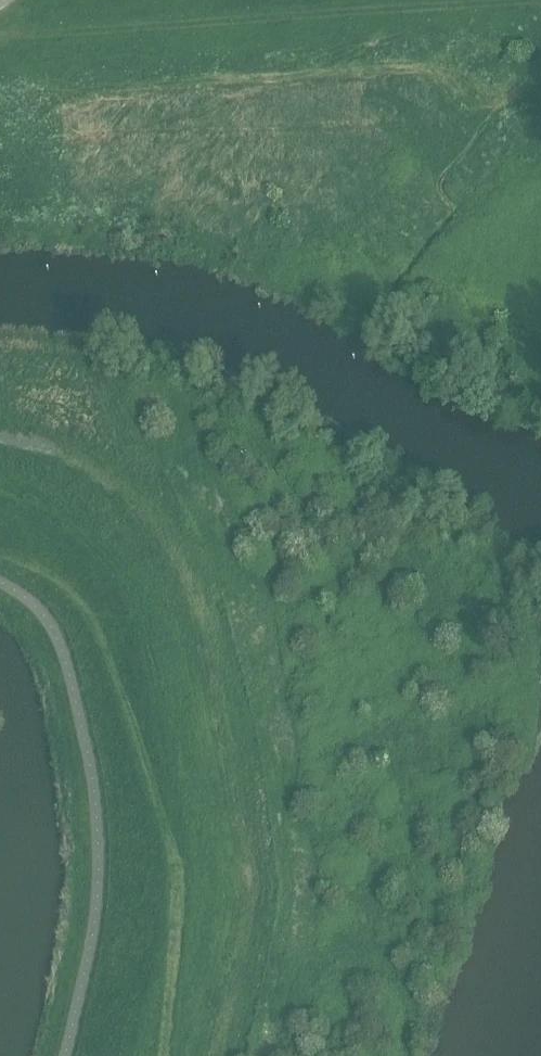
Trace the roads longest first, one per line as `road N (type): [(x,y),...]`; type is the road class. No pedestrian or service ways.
road 1 (track): [(159,1055),(176,882),(155,803),(91,613),(0,561)]
road 2 (track): [(0,38),(540,4)]

